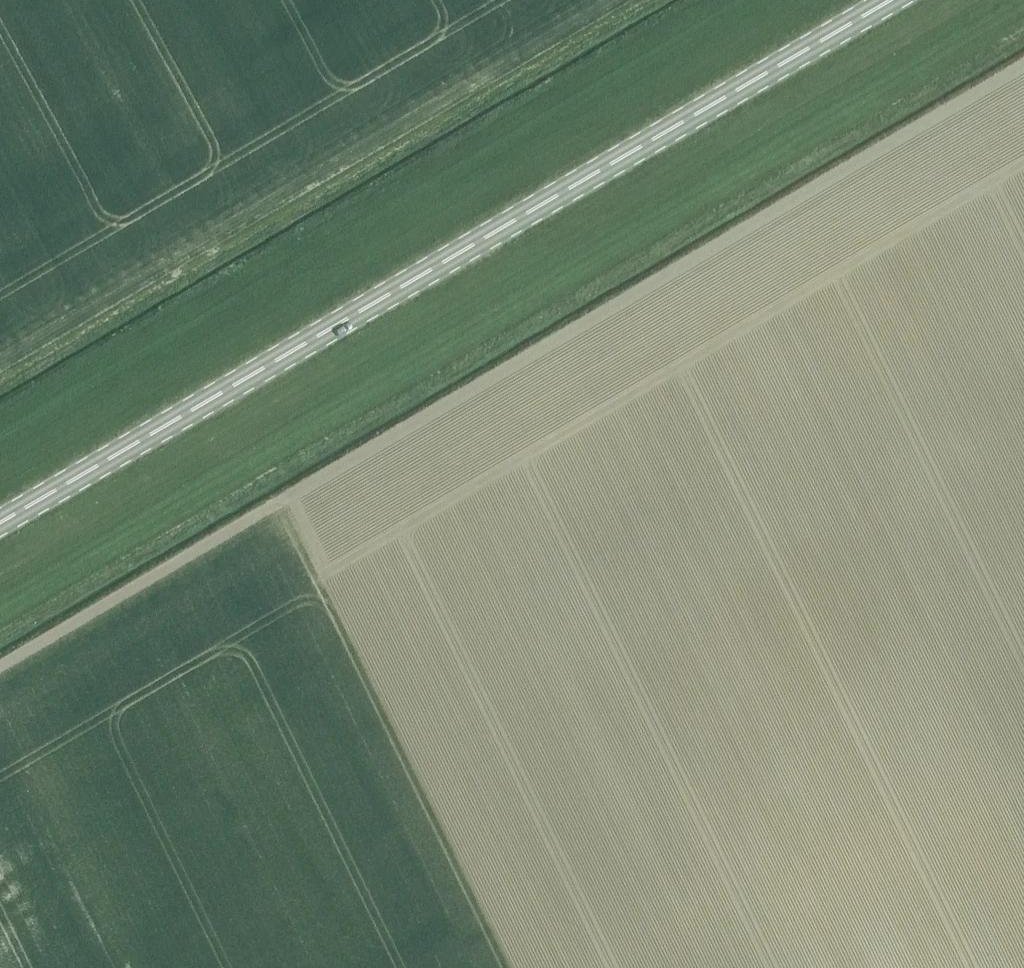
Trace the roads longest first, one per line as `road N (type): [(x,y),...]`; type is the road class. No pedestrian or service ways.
road 1 (secondary): [(0,522),(898,0)]

